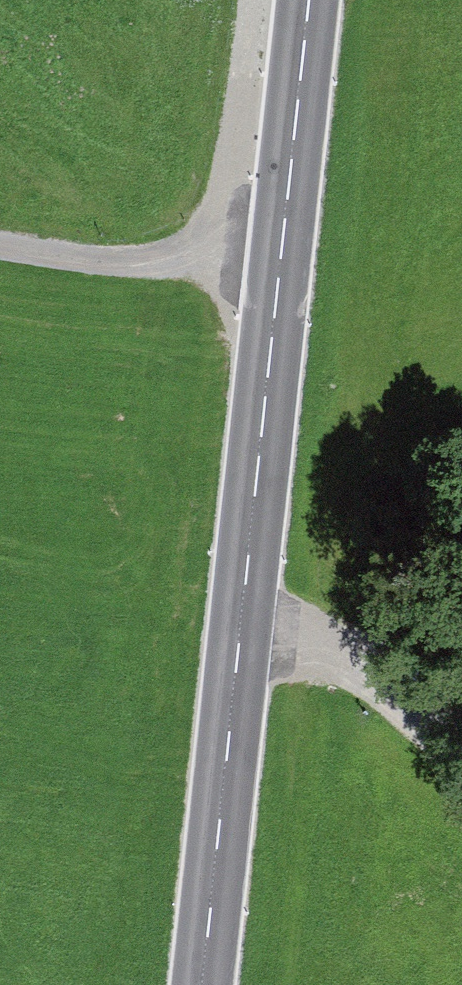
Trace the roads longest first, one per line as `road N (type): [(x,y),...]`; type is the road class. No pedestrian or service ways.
road 1 (secondary): [(311,0),(206,984)]
road 2 (track): [(284,275),(0,248)]
road 3 (track): [(241,633),(312,649),(368,676),(461,747)]

